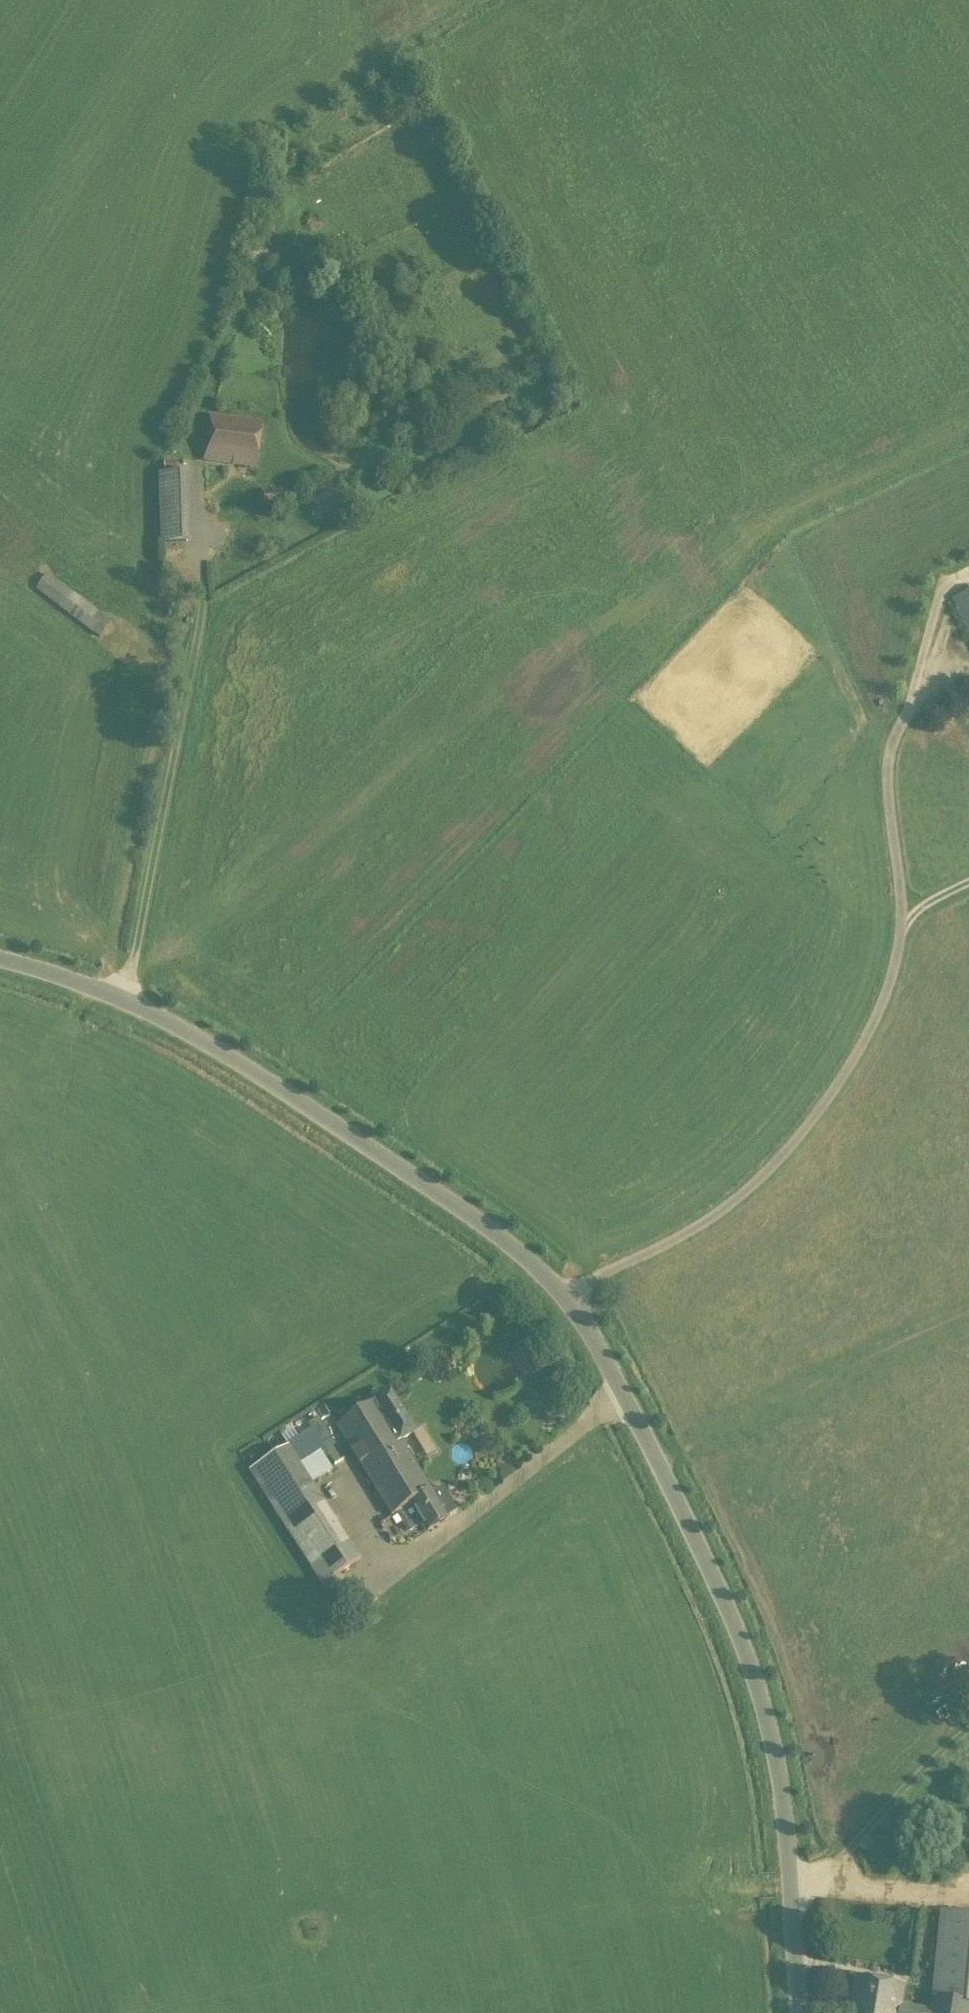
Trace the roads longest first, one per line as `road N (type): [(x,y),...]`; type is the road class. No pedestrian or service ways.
road 1 (unclassified): [(799,2012),(784,1815),(758,1690),(688,1526),(566,1300),(495,1234),(209,1044),(121,999),(0,959)]

